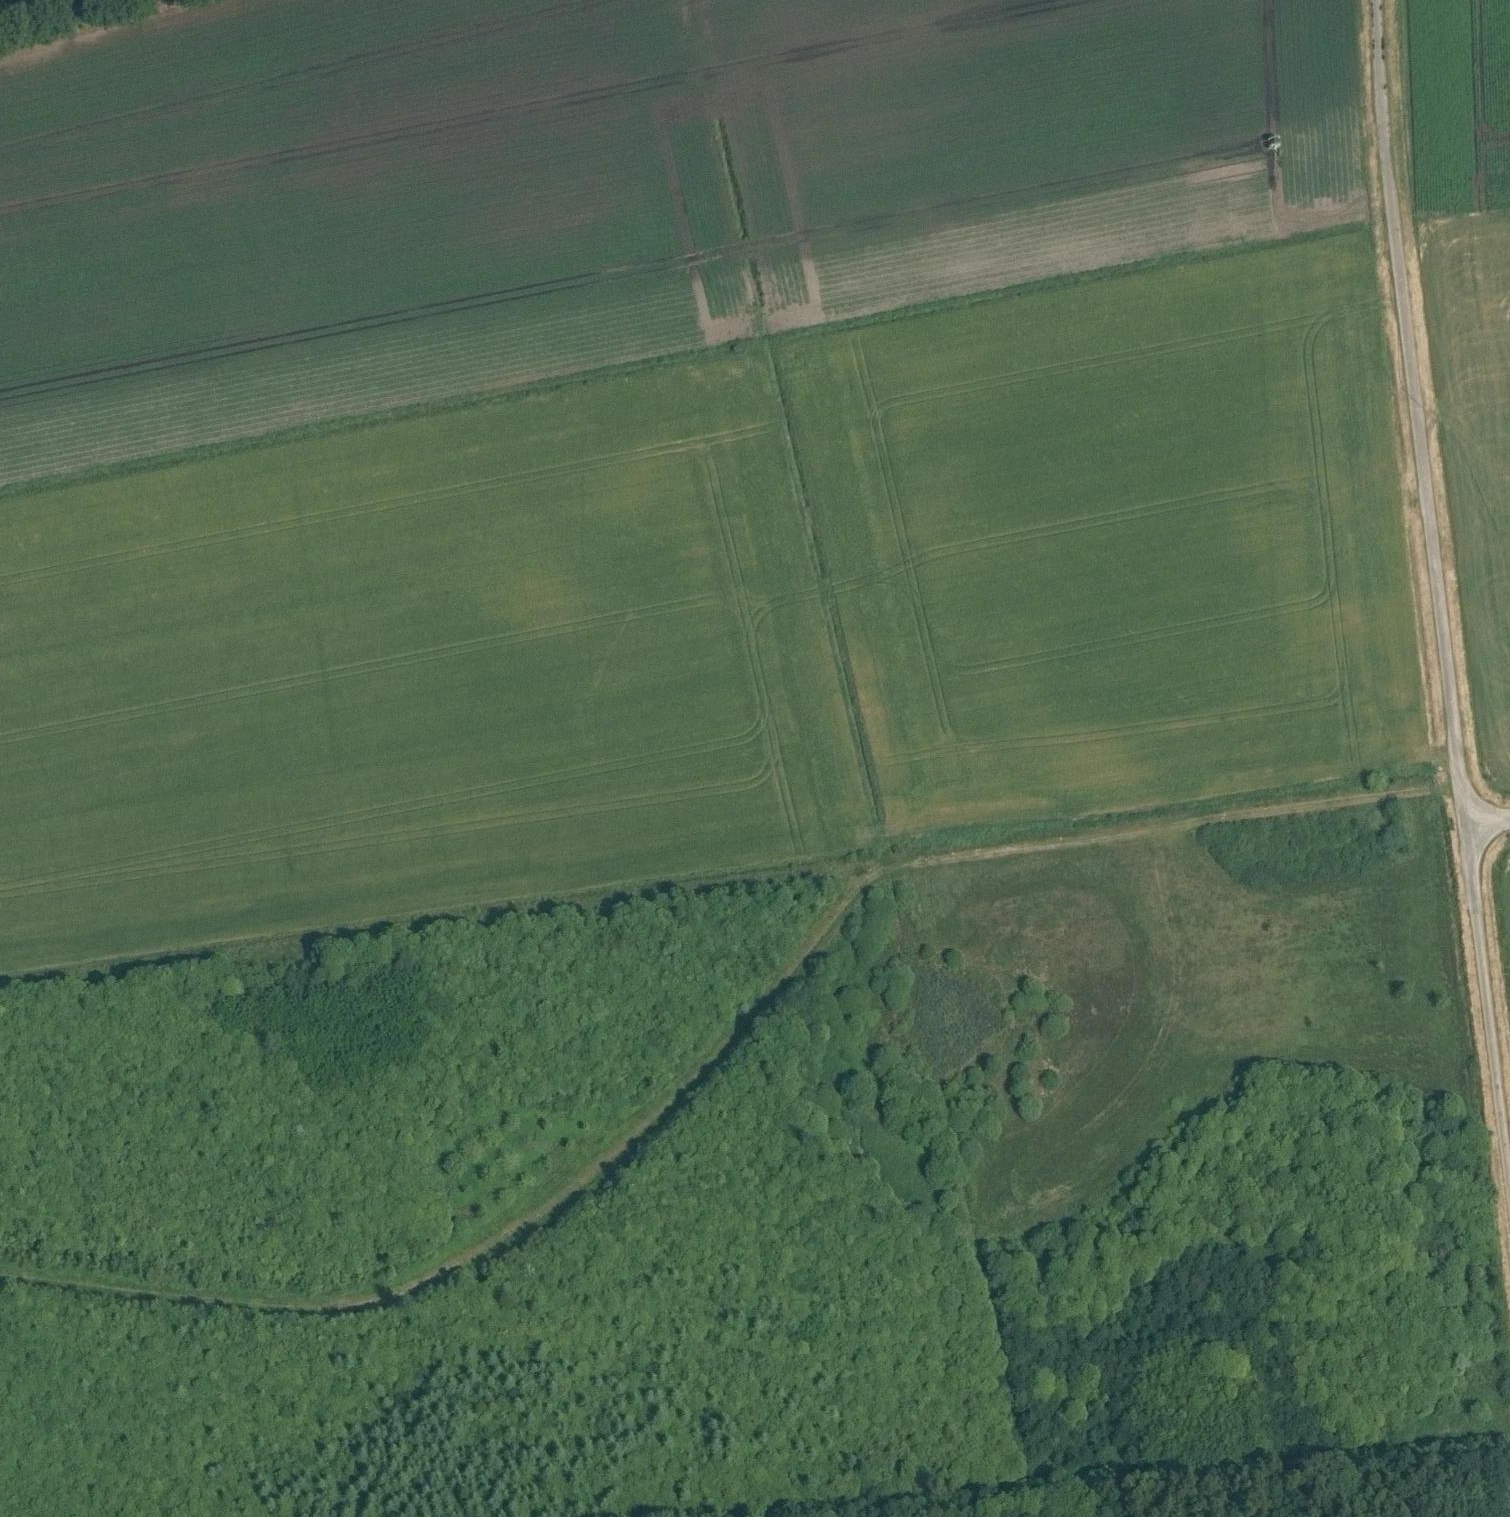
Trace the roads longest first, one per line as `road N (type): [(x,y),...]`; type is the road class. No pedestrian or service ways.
road 1 (unclassified): [(1466,822),(1384,131),(1376,0)]
road 2 (unclassified): [(1509,1187),(1466,822)]

